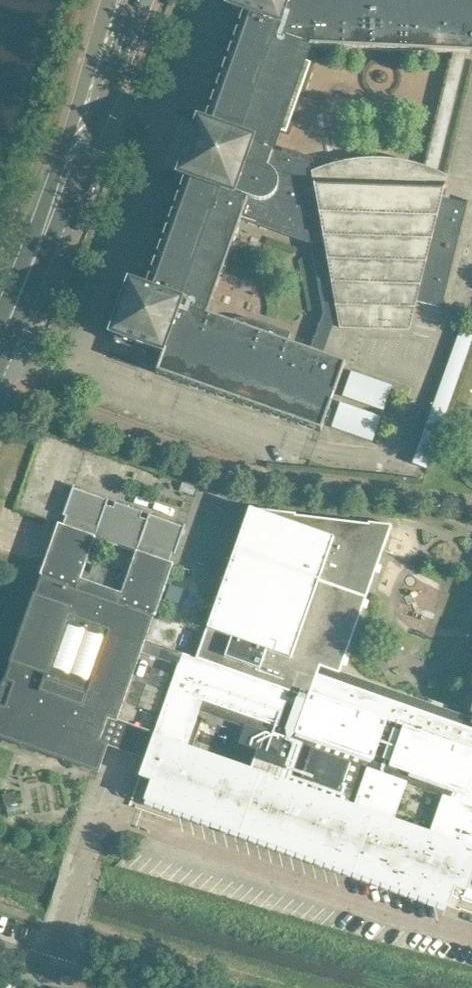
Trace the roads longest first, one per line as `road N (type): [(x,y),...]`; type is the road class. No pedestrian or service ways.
road 1 (secondary): [(0,346),(124,0)]
road 2 (residential): [(117,987),(0,950)]

